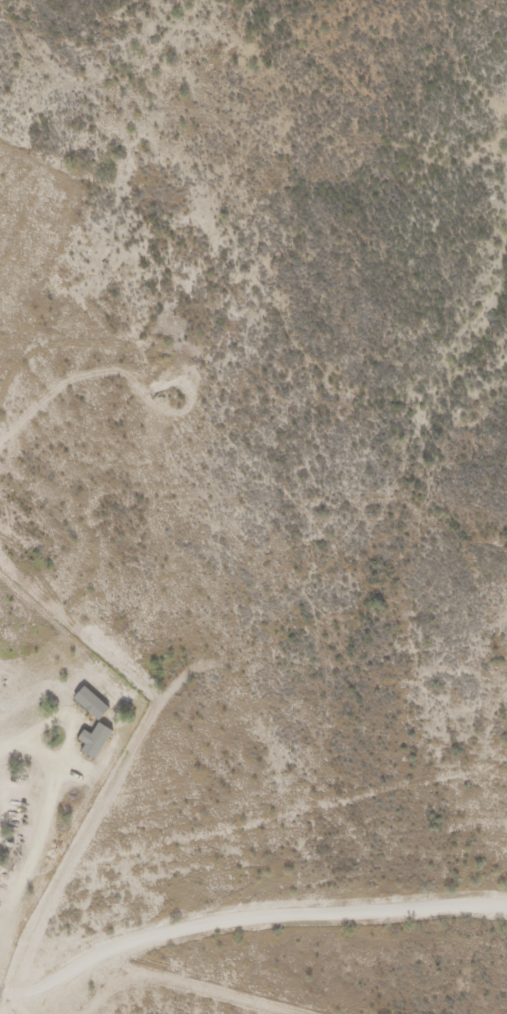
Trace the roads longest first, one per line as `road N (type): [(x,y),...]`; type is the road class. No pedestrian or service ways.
road 1 (residential): [(41,1008),(75,968),(114,943),(256,917),(506,906)]

